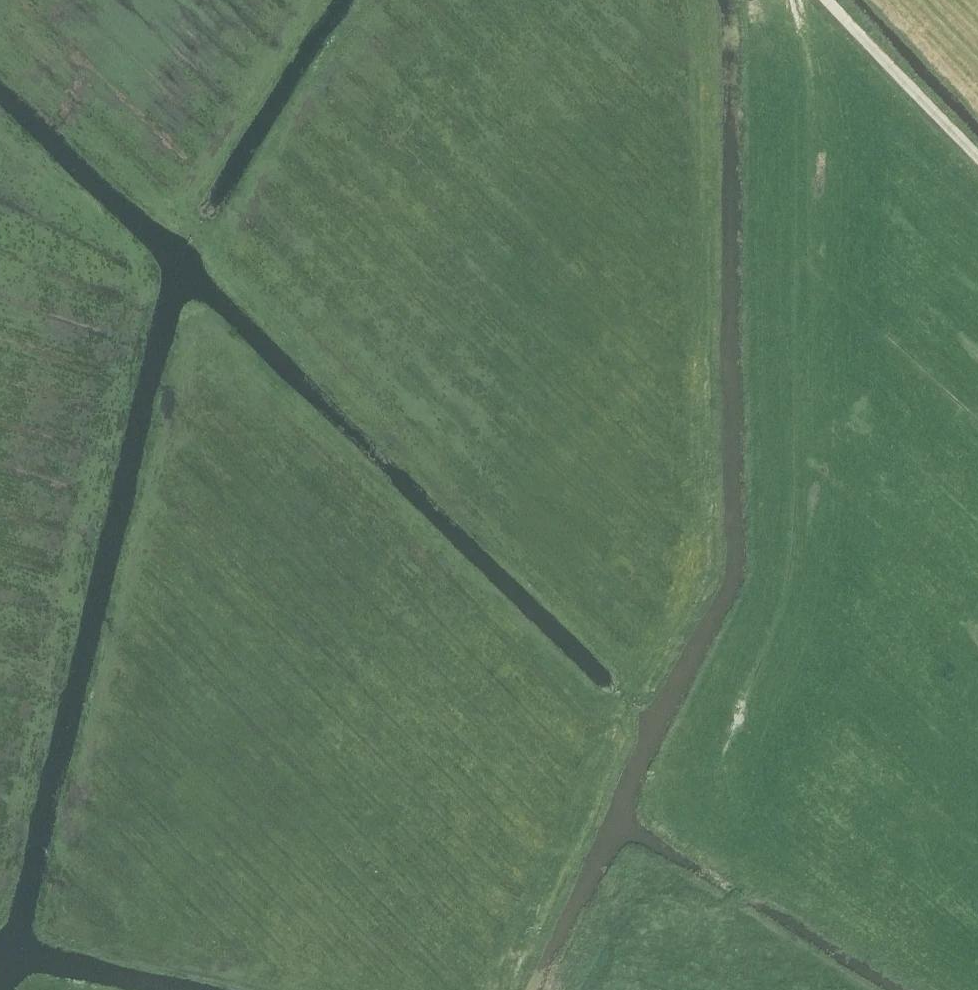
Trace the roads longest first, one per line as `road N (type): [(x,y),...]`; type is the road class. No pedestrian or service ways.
road 1 (track): [(828,0),(977,155)]

